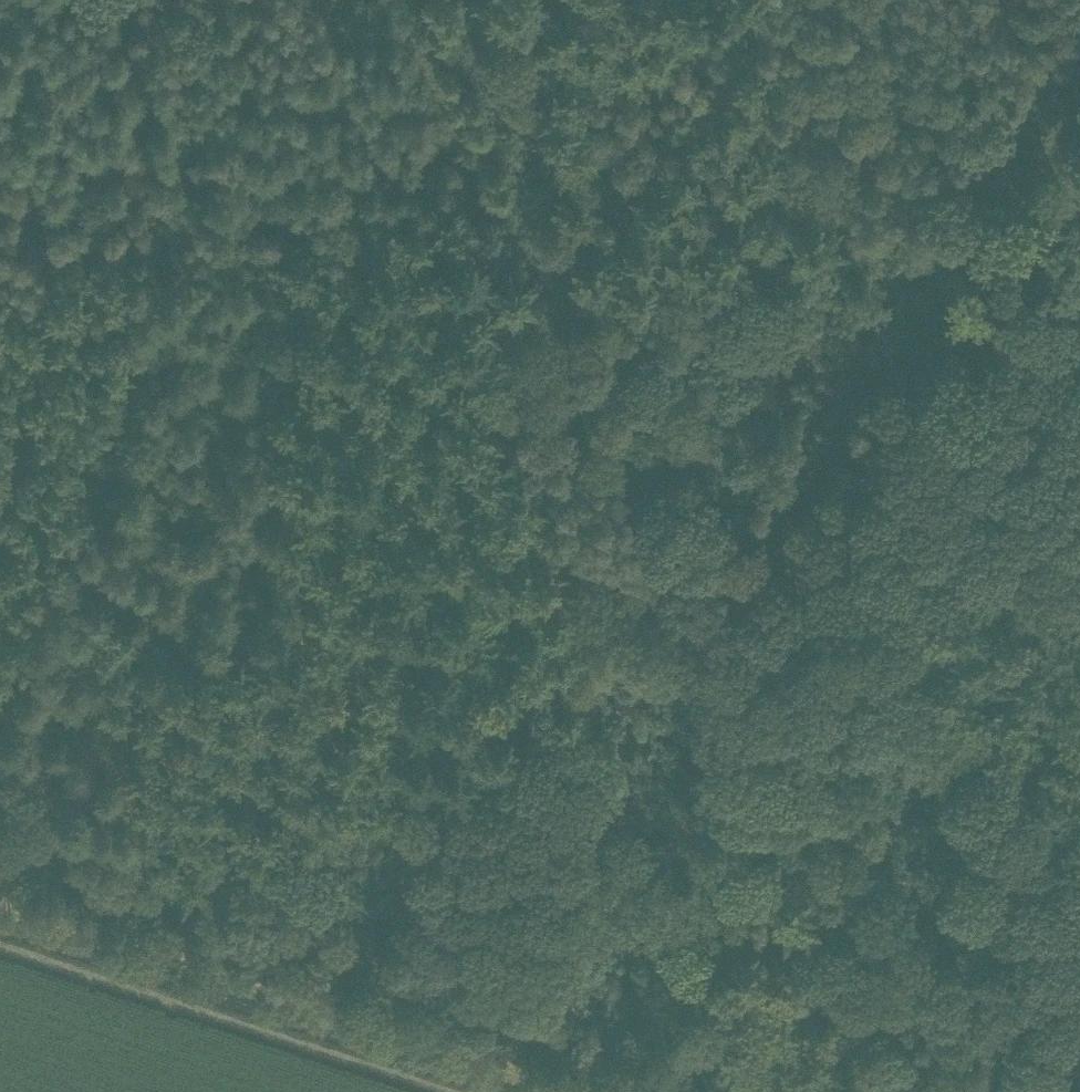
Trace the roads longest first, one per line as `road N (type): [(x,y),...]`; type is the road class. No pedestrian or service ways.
road 1 (track): [(734,1091),(0,852)]

